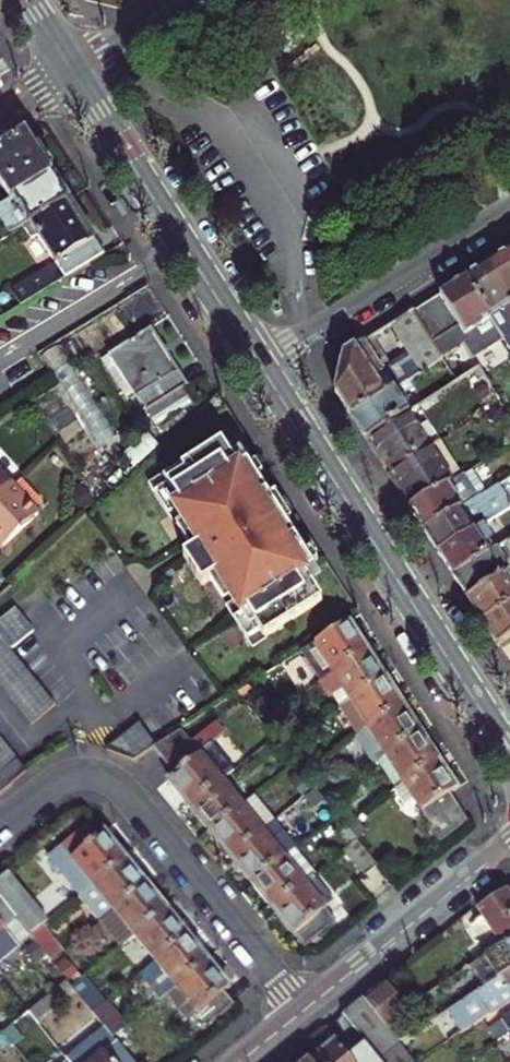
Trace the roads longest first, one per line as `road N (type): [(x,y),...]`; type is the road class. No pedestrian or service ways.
road 1 (tertiary): [(509,755),(259,365)]
road 2 (residential): [(0,829),(73,775),(108,779),(297,1006)]
road 3 (tertiary): [(259,365),(77,76)]
road 4 (residential): [(509,209),(259,365)]
road 5 (residential): [(509,833),(297,1006)]
road 6 (residential): [(77,76),(190,0)]

